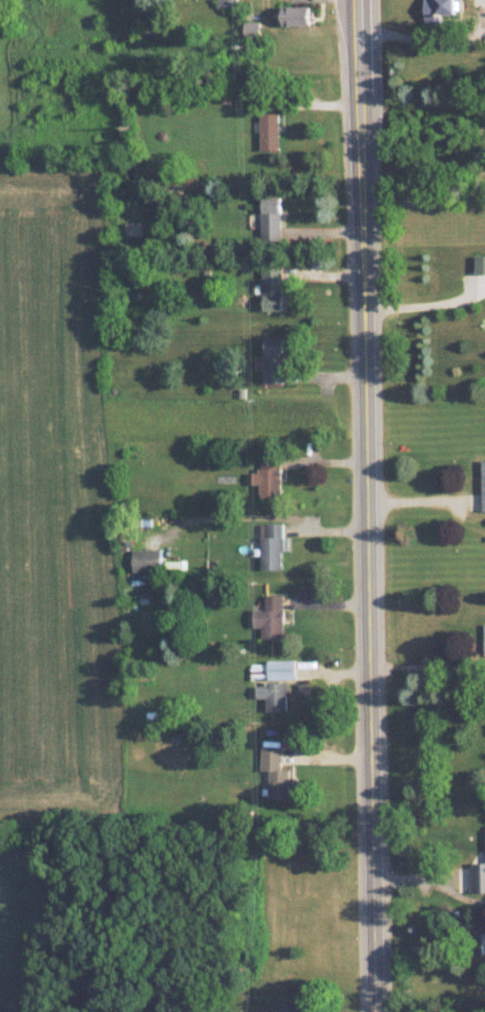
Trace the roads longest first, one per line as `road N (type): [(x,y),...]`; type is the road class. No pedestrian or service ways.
road 1 (secondary): [(383,1011),(361,0)]

